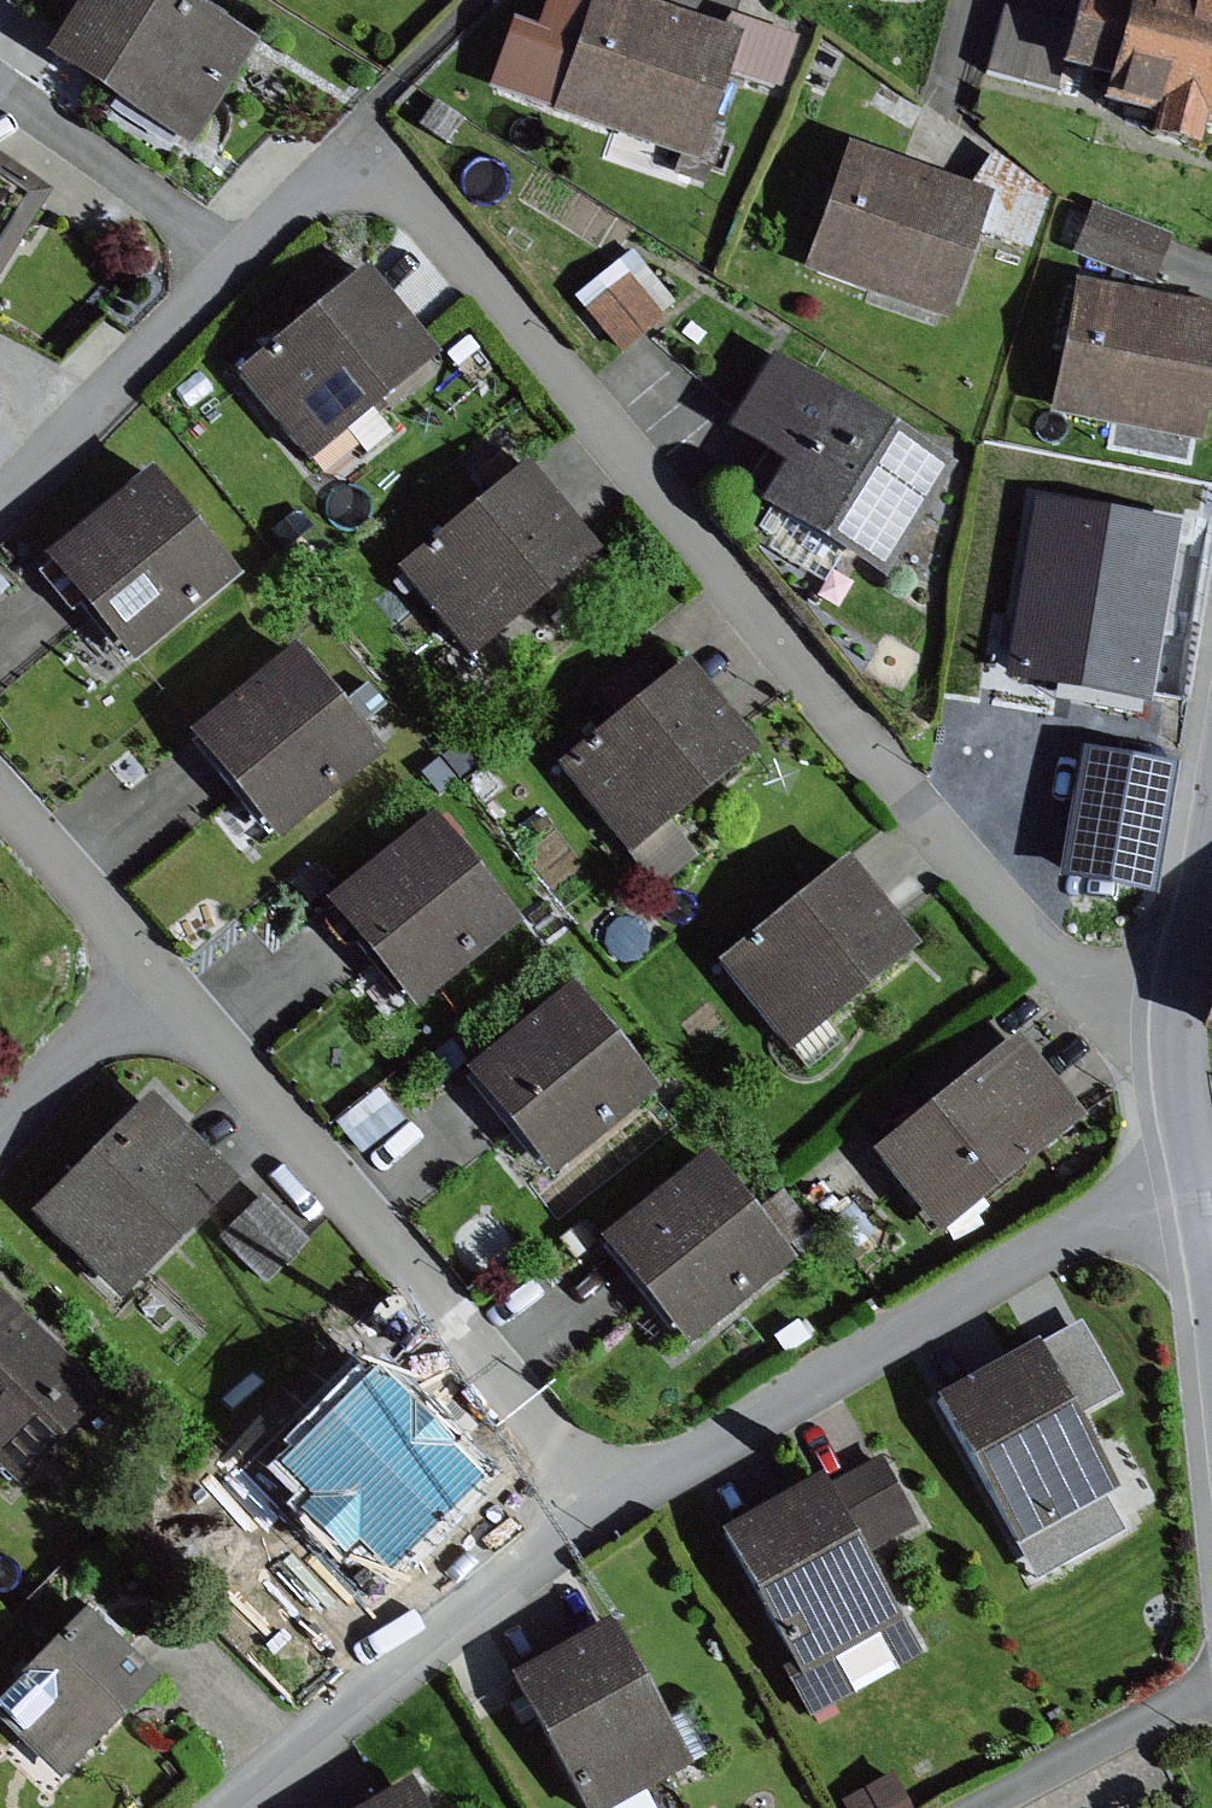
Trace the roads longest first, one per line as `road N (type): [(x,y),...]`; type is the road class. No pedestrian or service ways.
road 1 (residential): [(1178,1014),(1076,989),(395,199),(362,178),(331,184),(218,271)]
road 2 (residential): [(613,1503),(145,984)]
road 3 (residential): [(1202,1187),(1078,1229),(613,1503)]
road 4 (residential): [(613,1503),(223,1807)]
road 5 (residential): [(218,271),(0,504)]
road 6 (residential): [(218,271),(123,183),(0,99)]
road 7 (residential): [(1211,1685),(988,1807)]
road 8 (residential): [(145,984),(0,809)]
road 9 (residential): [(0,1140),(145,984)]
road 10 (residential): [(1178,1014),(1202,1187)]
road 11 (residential): [(1211,846),(1178,1014)]

